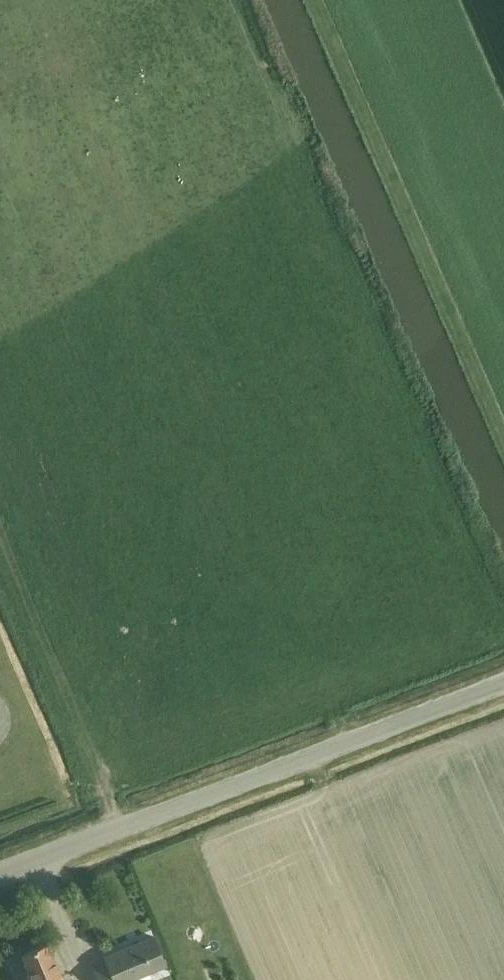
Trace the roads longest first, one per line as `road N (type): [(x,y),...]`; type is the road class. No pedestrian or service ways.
road 1 (unclassified): [(0,879),(503,689)]

